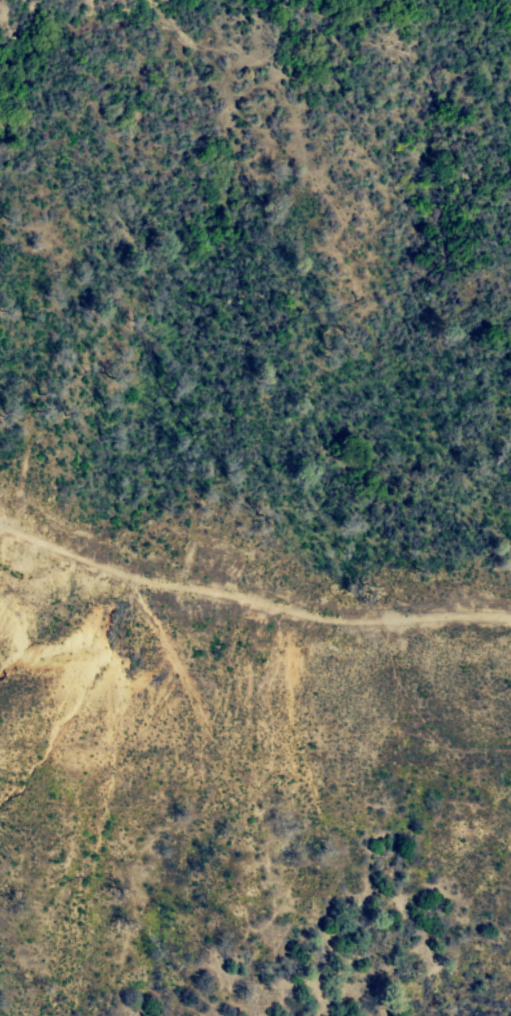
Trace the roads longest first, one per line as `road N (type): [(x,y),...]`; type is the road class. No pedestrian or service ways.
road 1 (residential): [(0,528),(118,578),(326,616),(510,613)]

